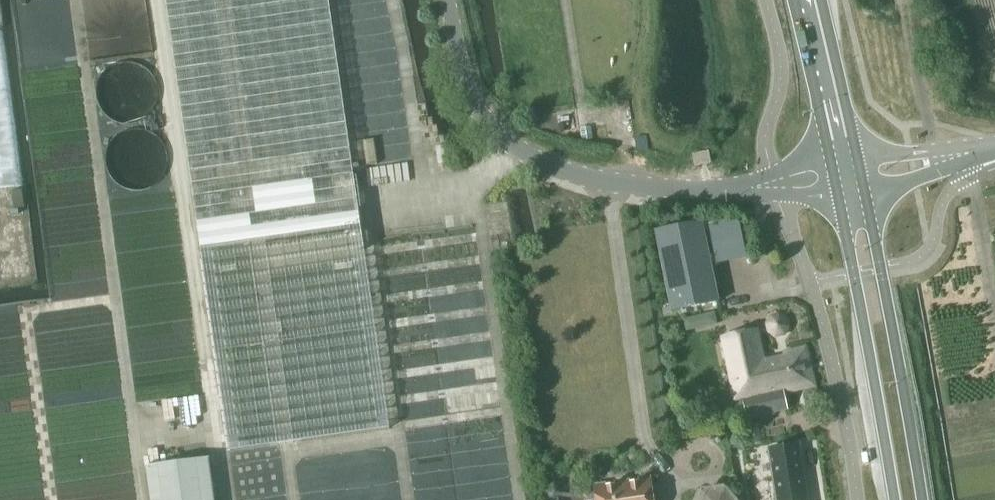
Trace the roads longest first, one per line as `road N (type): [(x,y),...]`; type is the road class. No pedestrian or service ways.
road 1 (track): [(73,0),(146,499)]
road 2 (track): [(231,499),(159,0)]
road 3 (unclassified): [(774,187),(611,181),(515,151),(486,124),(465,84),(447,0)]
road 4 (primary): [(923,499),(872,229),(846,175)]
road 5 (primary): [(846,175),(845,235),(894,499)]
road 6 (unclassified): [(857,499),(820,314),(774,187)]
road 7 (track): [(519,499),(475,185)]
road 8 (track): [(408,499),(366,200)]
road 9 (track): [(50,499),(25,313),(115,299)]
road 10 (unclassified): [(774,187),(764,142),(781,66),(765,0)]
road 11 (primary): [(807,0),(846,175)]
road 12 (track): [(936,159),(903,0)]

